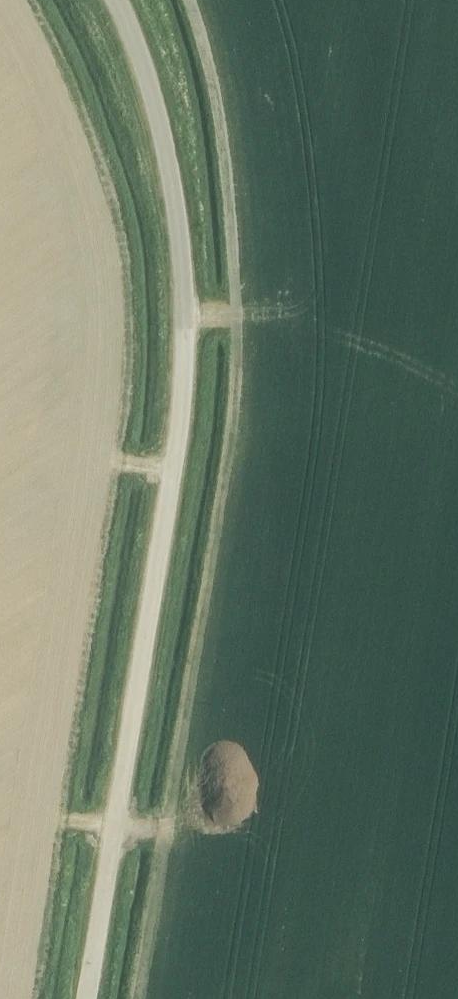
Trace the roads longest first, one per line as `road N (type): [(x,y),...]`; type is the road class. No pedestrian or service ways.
road 1 (unclassified): [(89,998),(190,432),(196,277),(188,178),(123,0)]

